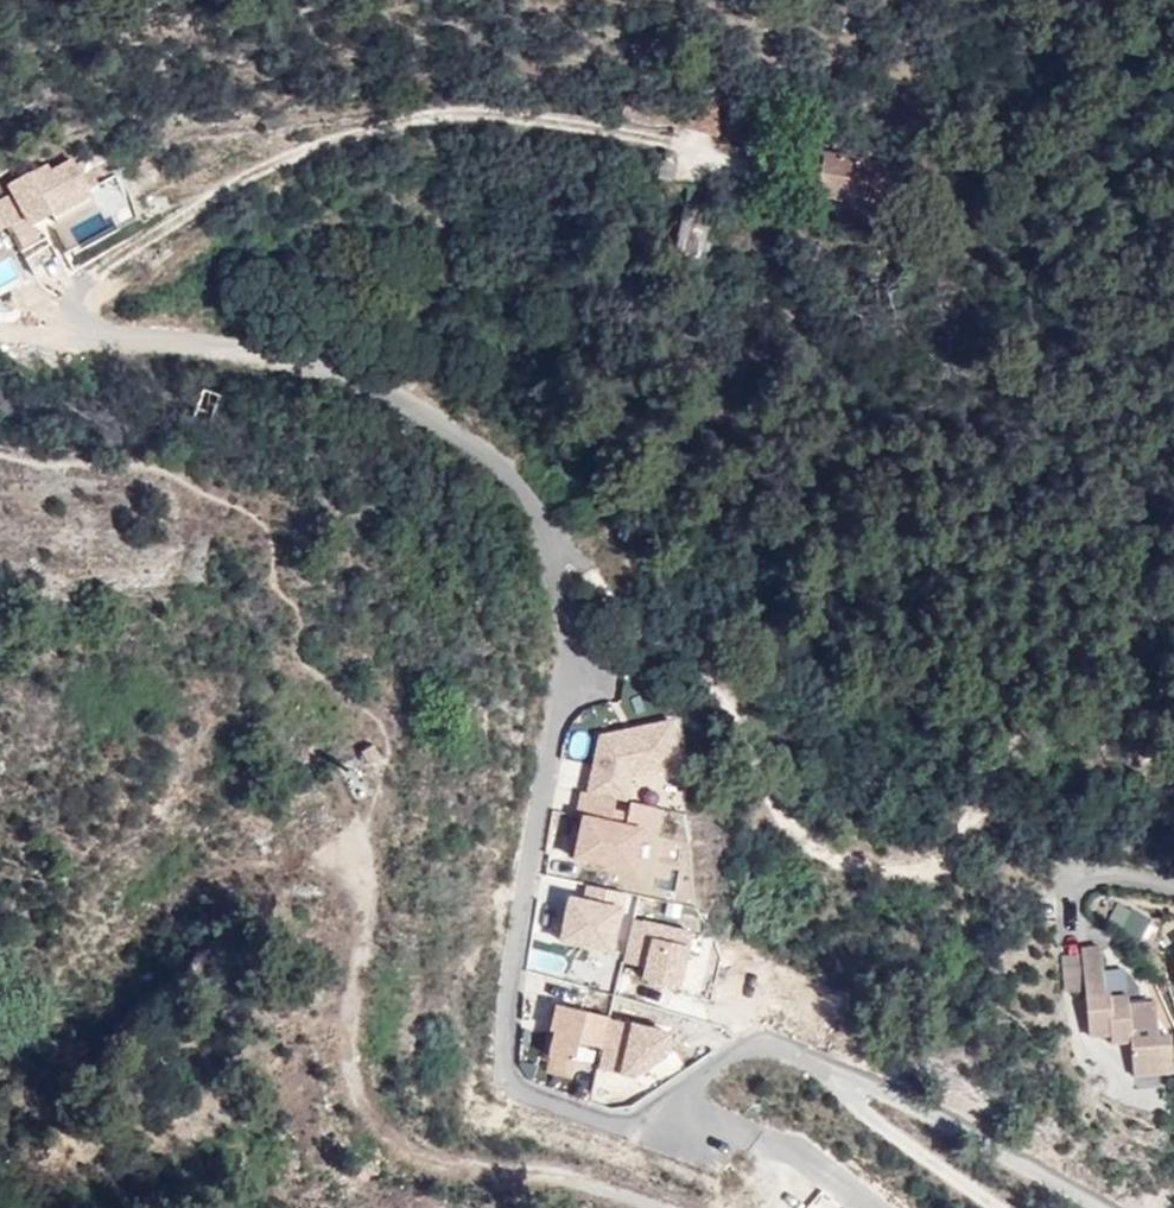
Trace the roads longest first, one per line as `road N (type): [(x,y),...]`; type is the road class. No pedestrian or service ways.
road 1 (residential): [(1173,769),(1058,743),(991,762),(935,878),(849,869),(776,826),(739,723),(629,626),(569,544),(479,454),(410,405),(326,370),(212,347),(102,344),(72,324),(91,281),(178,213),(259,169),(407,118),(463,113),(658,140)]
road 2 (track): [(1137,1207),(856,1075),(749,1045),(697,1074),(672,1127),(562,1108),(510,1076),(523,900),(575,629),(569,544)]
road 3 (track): [(688,1207),(596,1182),(432,1169),(369,1115),(352,1015),(372,924)]
road 4 (track): [(372,924),(352,852),(306,843),(219,861),(131,944),(29,1080),(0,1093)]
road 5 (track): [(823,1063),(906,1143),(993,1207)]
road 6 (track): [(672,1127),(790,1151)]

